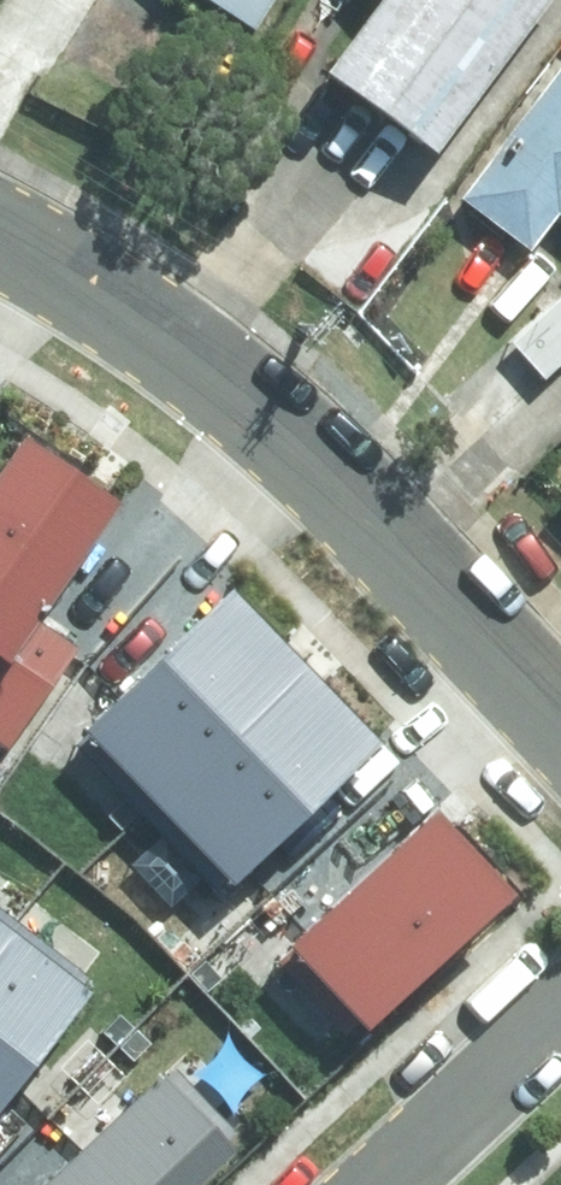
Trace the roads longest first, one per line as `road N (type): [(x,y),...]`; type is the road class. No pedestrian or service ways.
road 1 (residential): [(0,237),(193,353),(290,434),(560,718)]
road 2 (residential): [(560,1023),(379,1184)]

